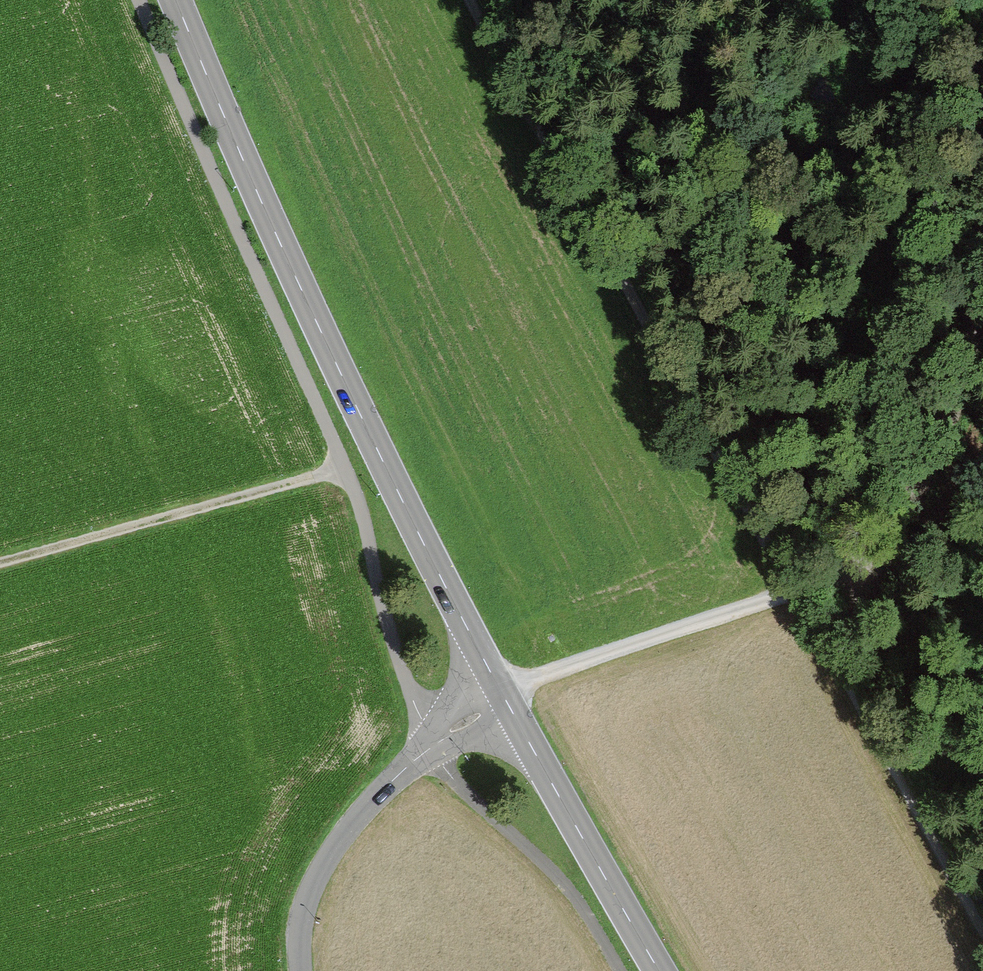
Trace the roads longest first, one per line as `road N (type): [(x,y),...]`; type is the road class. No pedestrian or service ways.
road 1 (track): [(143,0),(363,507),(398,657),(432,743),(453,779),(583,903),(627,970)]
road 2 (track): [(475,0),(791,587),(982,923)]
road 3 (secondary): [(179,0),(499,688)]
road 4 (track): [(499,688),(791,587),(885,541),(934,468),(982,246)]
road 5 (residential): [(300,970),(300,914),(337,839),(432,743),(499,688)]
road 6 (track): [(0,561),(346,467)]
road 7 (secondary): [(499,688),(665,970)]

